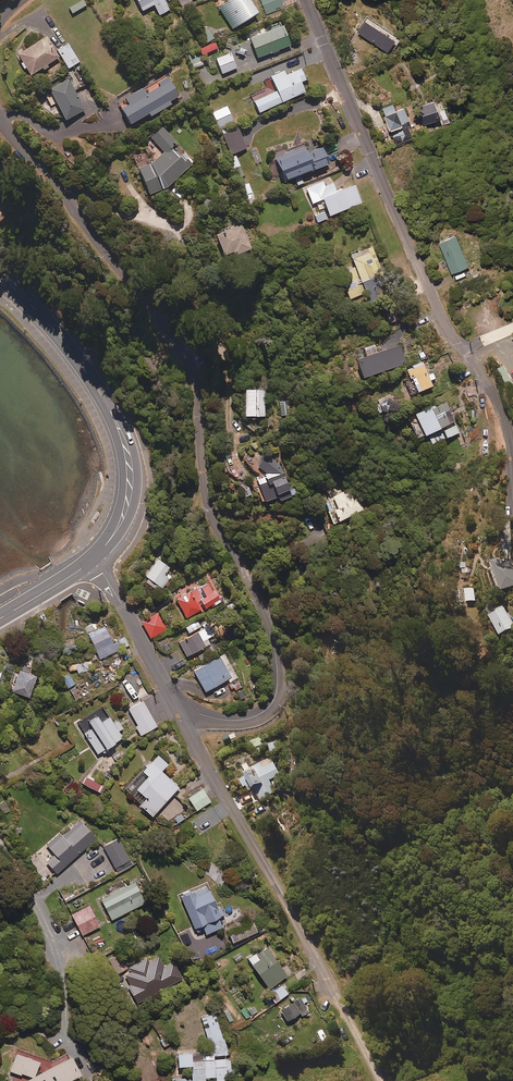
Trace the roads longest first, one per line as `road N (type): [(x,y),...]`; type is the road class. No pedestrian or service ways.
road 1 (residential): [(0,118),(58,181),(187,358),(213,520),(269,626),(278,683),(271,705),(240,720),(179,711)]
road 2 (residential): [(503,540),(502,426),(440,327),(305,0)]
road 3 (residential): [(179,711),(382,1080)]
road 4 (secondary): [(0,276),(84,369),(127,448),(123,517),(91,560)]
road 5 (residential): [(91,560),(179,711)]
road 6 (residential): [(63,955),(0,824)]

